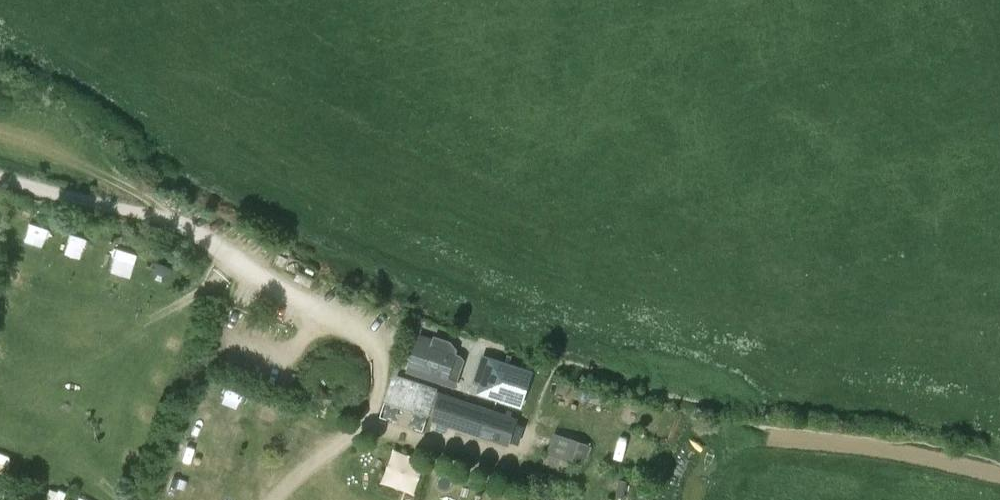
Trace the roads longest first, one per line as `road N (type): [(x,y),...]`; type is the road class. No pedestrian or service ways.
road 1 (unclassified): [(0,179),(204,238),(338,320),(373,350),(383,382),(371,421),(423,442),(458,440),(508,454),(534,410)]

